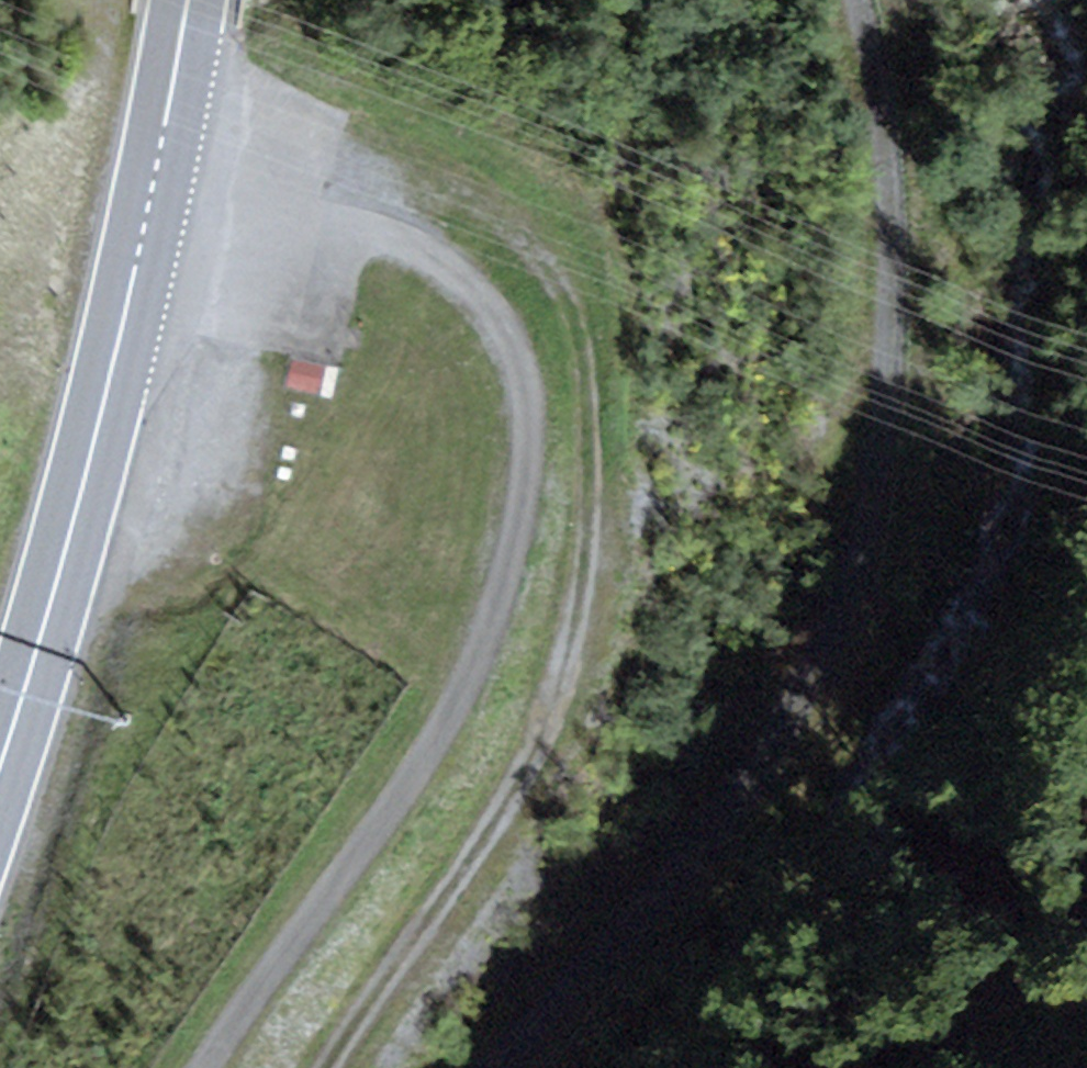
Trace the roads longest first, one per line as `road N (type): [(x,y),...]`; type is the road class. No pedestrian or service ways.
road 1 (track): [(498,1067),(581,982),(721,814),(802,688),(853,582),(879,424),(892,256),(874,60),(855,0)]
road 2 (track): [(295,193),(461,197),(538,258),(583,354),(589,434),(591,556),(567,690),(497,828),(327,1067)]
road 3 (primary): [(187,0),(90,463),(0,771)]

